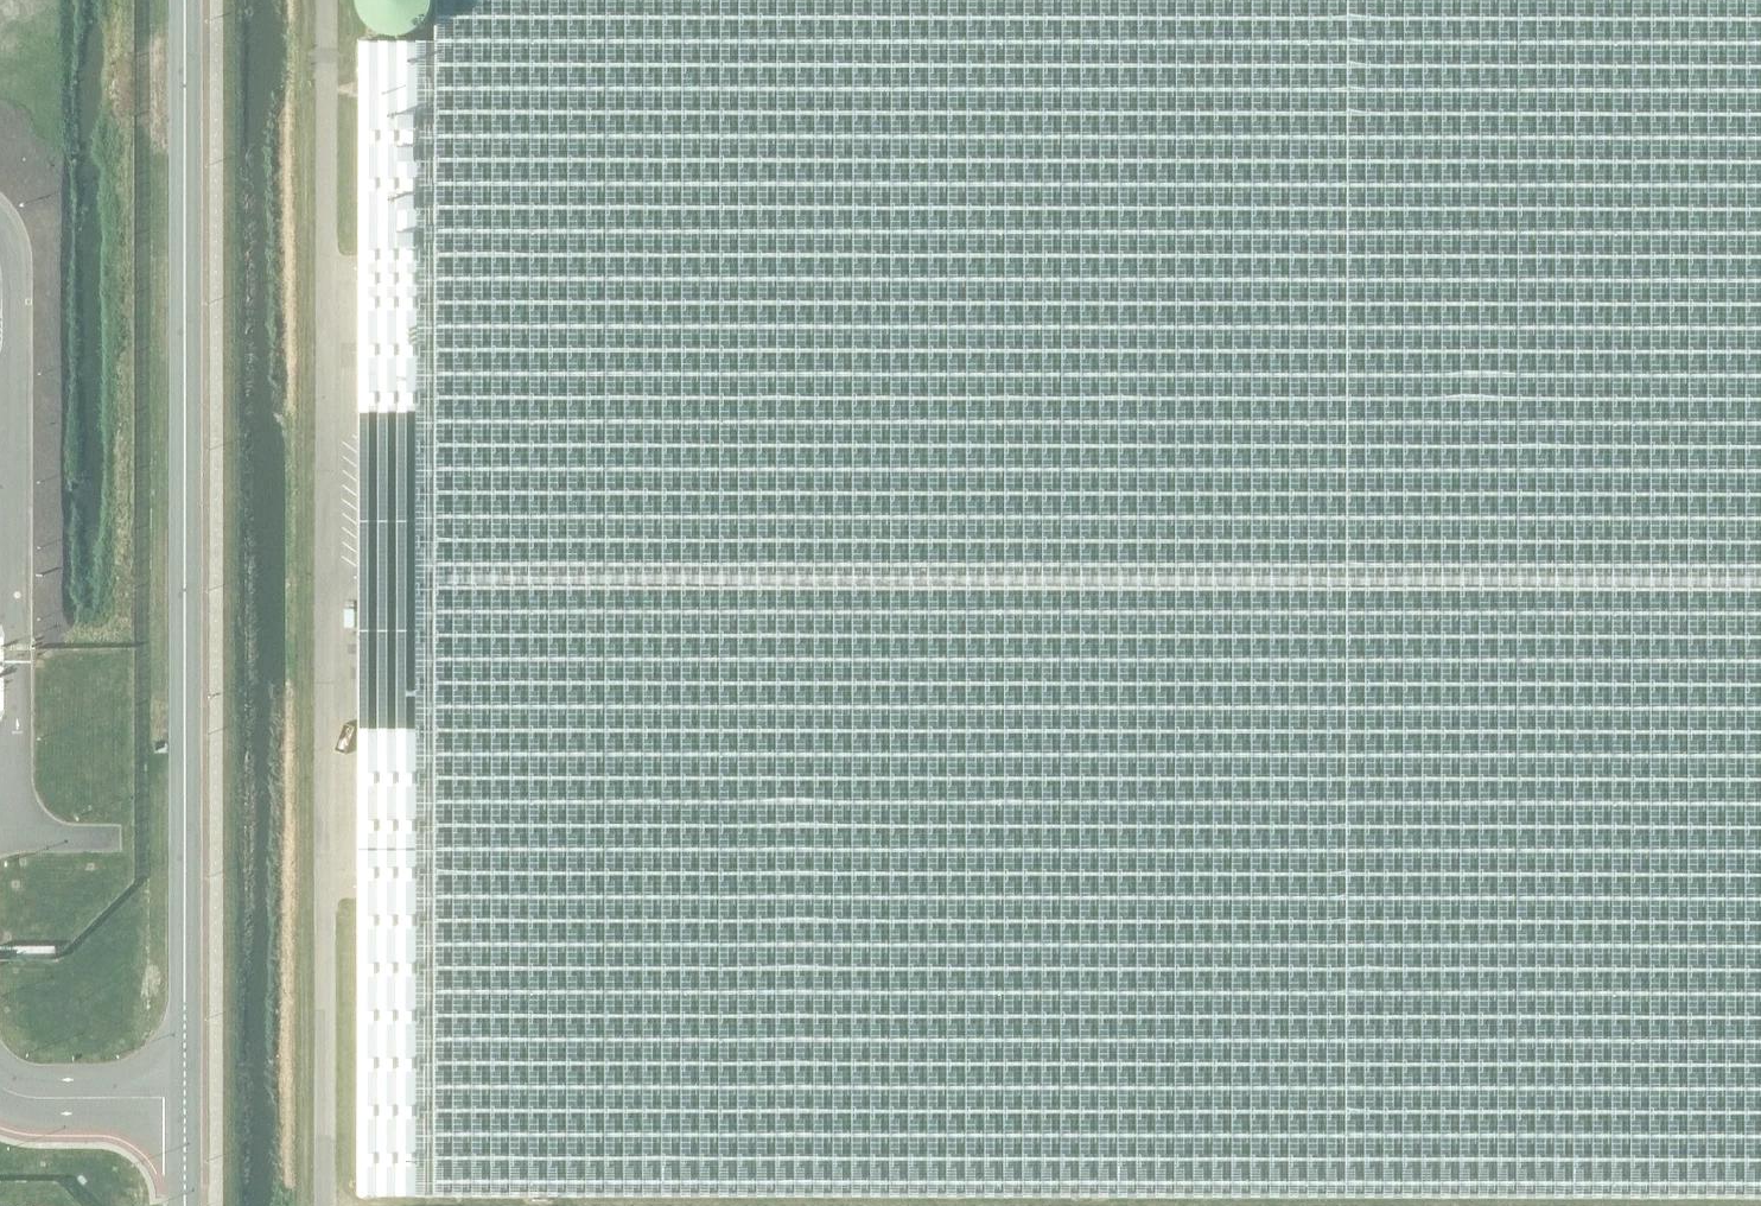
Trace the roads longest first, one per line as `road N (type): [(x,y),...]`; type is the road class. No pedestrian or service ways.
road 1 (tertiary): [(184,0),(184,1205)]

